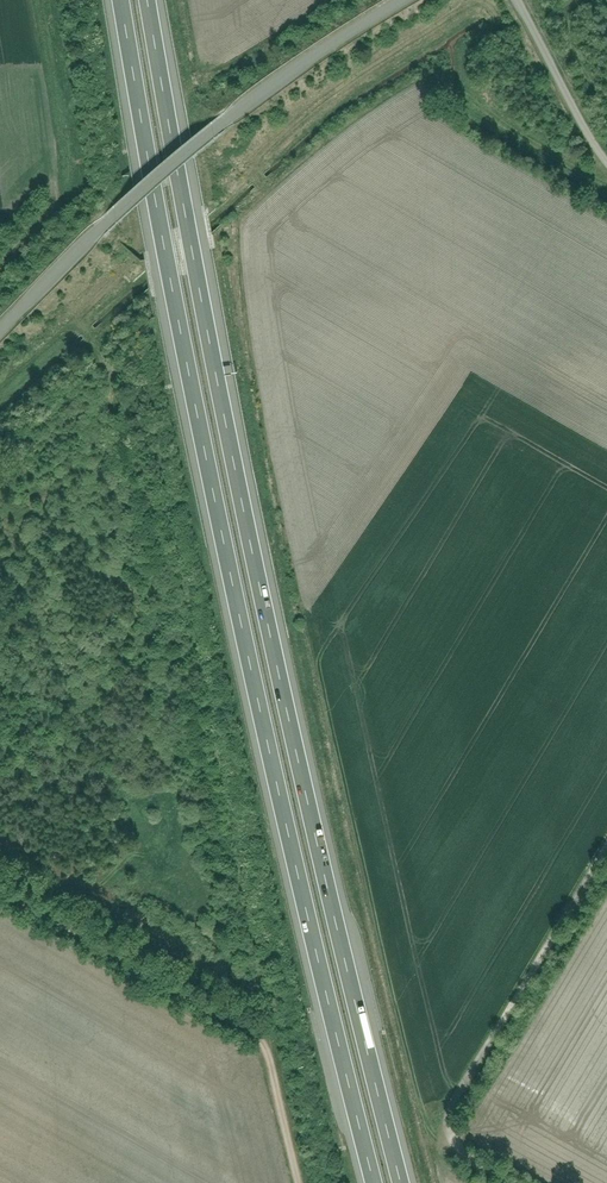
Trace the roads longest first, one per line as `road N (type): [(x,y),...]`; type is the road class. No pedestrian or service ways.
road 1 (motorway): [(402,1182),(278,669),(148,0)]
road 2 (motorway): [(121,0),(253,673),(375,1182)]
road 3 (track): [(300,1182),(267,1048),(249,1023),(0,879)]
road 4 (track): [(538,1182),(448,1129),(445,1104),(606,843)]
road 5 (unclassified): [(230,117),(112,218),(0,329)]
road 6 (residential): [(230,117),(407,0)]
road 7 (track): [(525,0),(606,152)]

